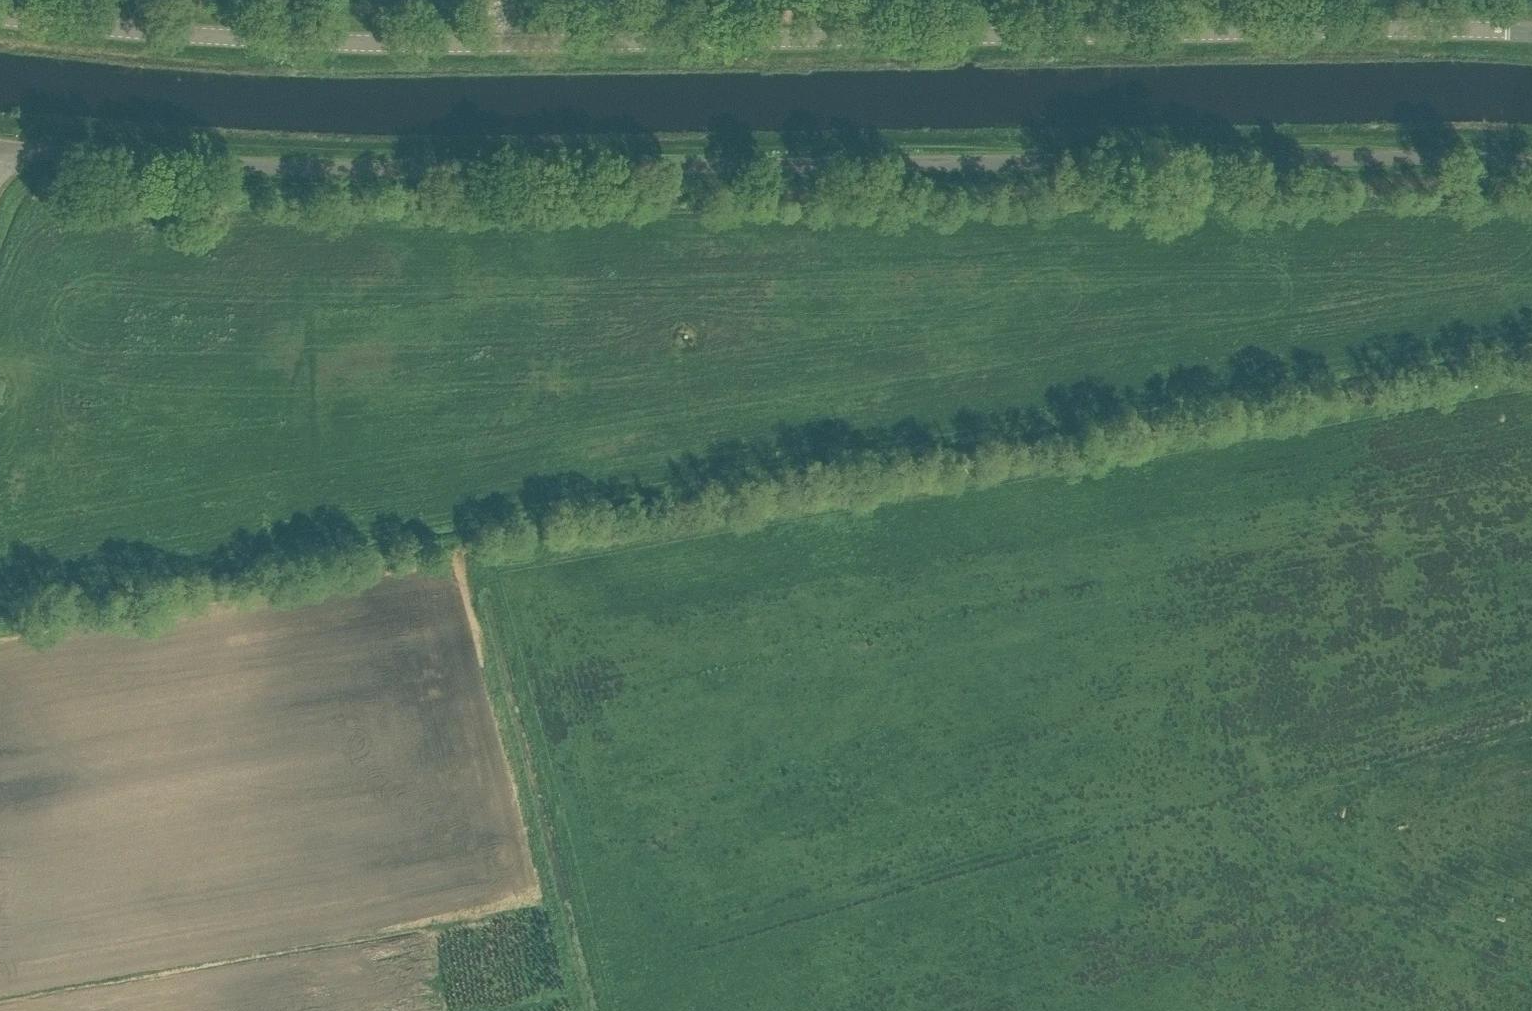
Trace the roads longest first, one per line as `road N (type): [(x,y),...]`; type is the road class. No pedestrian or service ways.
road 1 (tertiary): [(1531,30),(390,43),(0,15)]
road 2 (unclassified): [(1531,162),(1437,156),(416,169),(0,150)]

